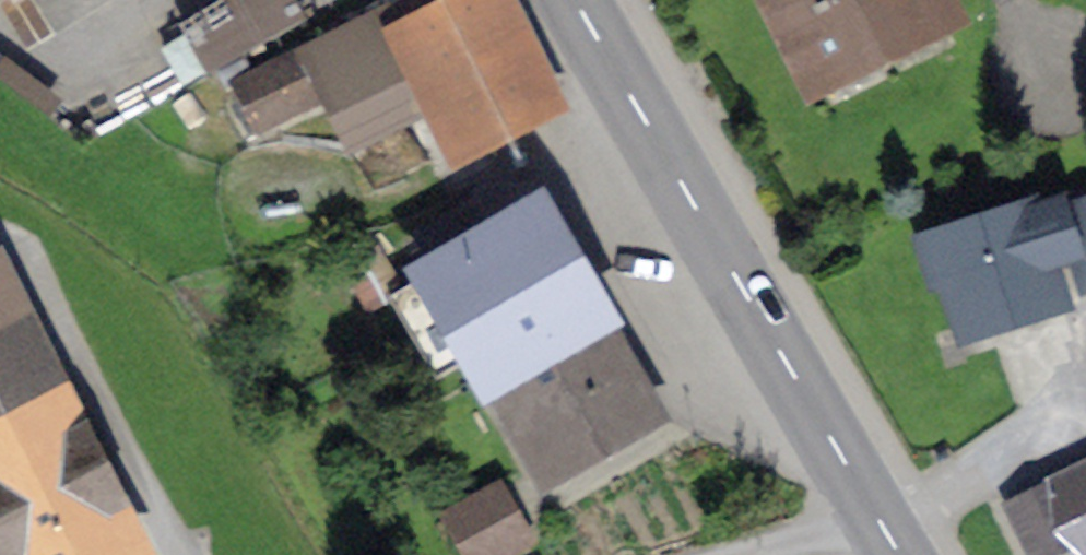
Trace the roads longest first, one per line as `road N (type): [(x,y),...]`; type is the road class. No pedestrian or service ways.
road 1 (secondary): [(576,0),(898,554)]

